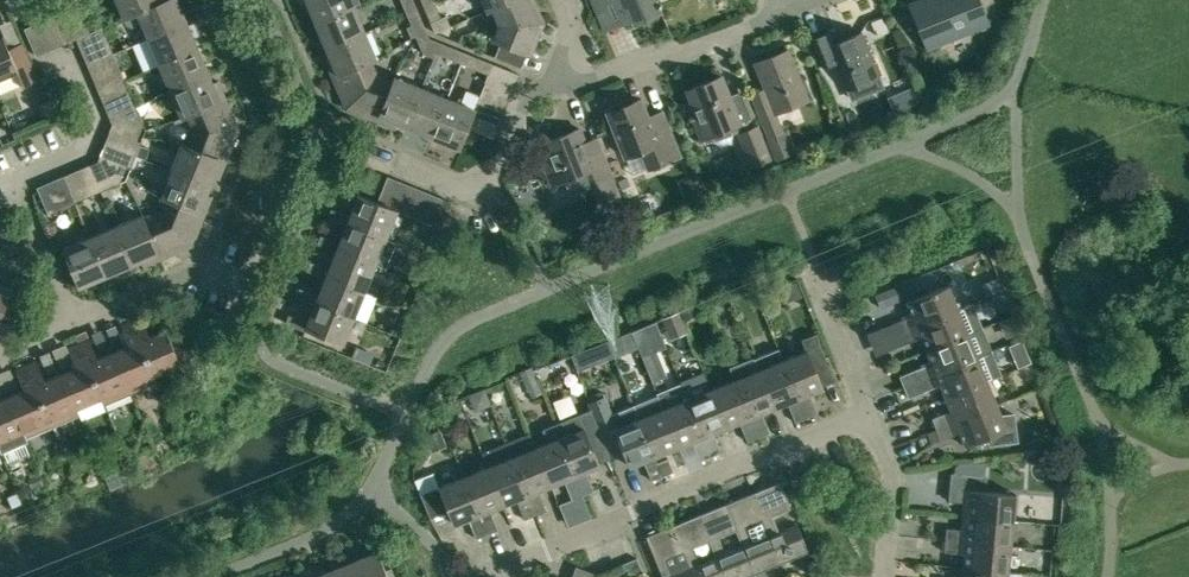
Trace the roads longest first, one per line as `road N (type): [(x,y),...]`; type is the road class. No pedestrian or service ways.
road 1 (residential): [(519,576),(544,547),(868,411)]
road 2 (residential): [(551,76),(585,83),(772,17)]
road 3 (residential): [(403,165),(466,191),(497,176),(524,106),(551,76)]
road 4 (residential): [(15,184),(82,155),(95,113),(69,50),(43,62)]
road 5 (residential): [(269,295),(201,269),(75,323)]
road 6 (residential): [(868,411),(892,471),(883,576)]
road 7 (residential): [(75,323),(15,184)]
road 8 (residential): [(821,292),(868,411)]

